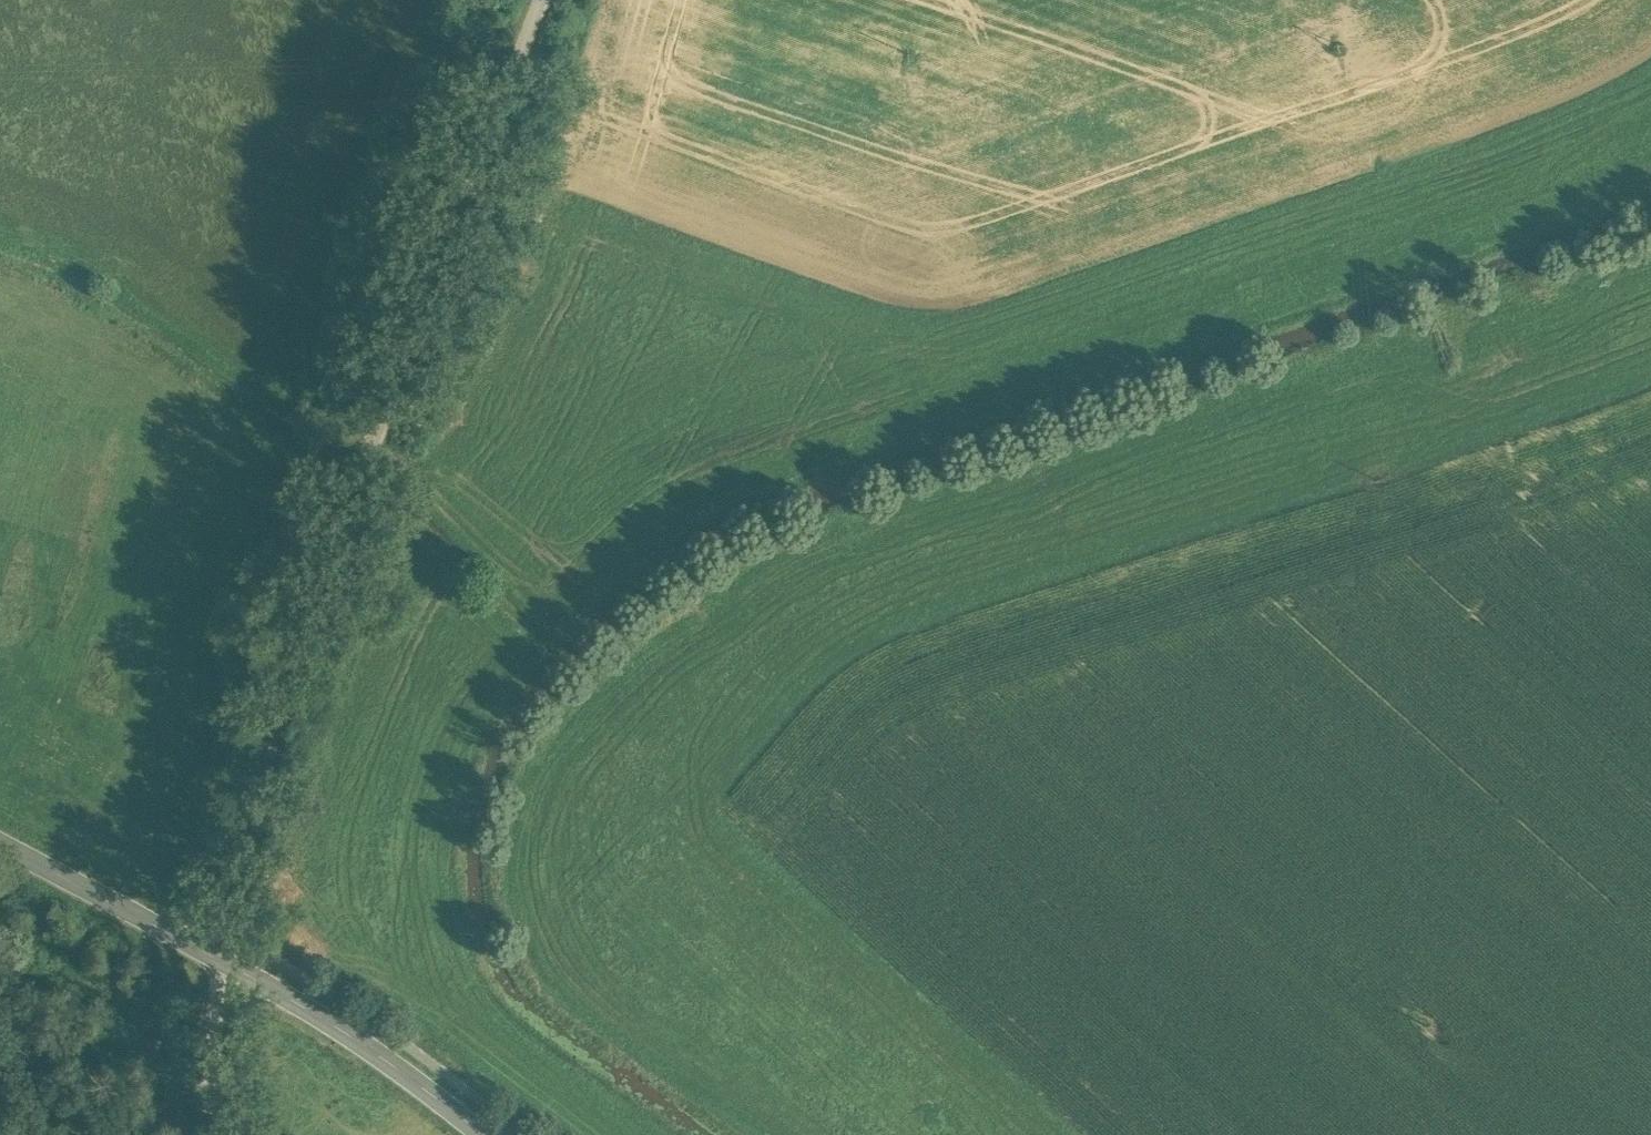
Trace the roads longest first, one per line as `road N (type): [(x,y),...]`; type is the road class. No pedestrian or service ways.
road 1 (track): [(543,0),(387,430),(360,474),(208,951)]
road 2 (secondary): [(485,1134),(349,1033),(0,843)]
road 3 (track): [(228,962),(212,1069),(212,1134)]

